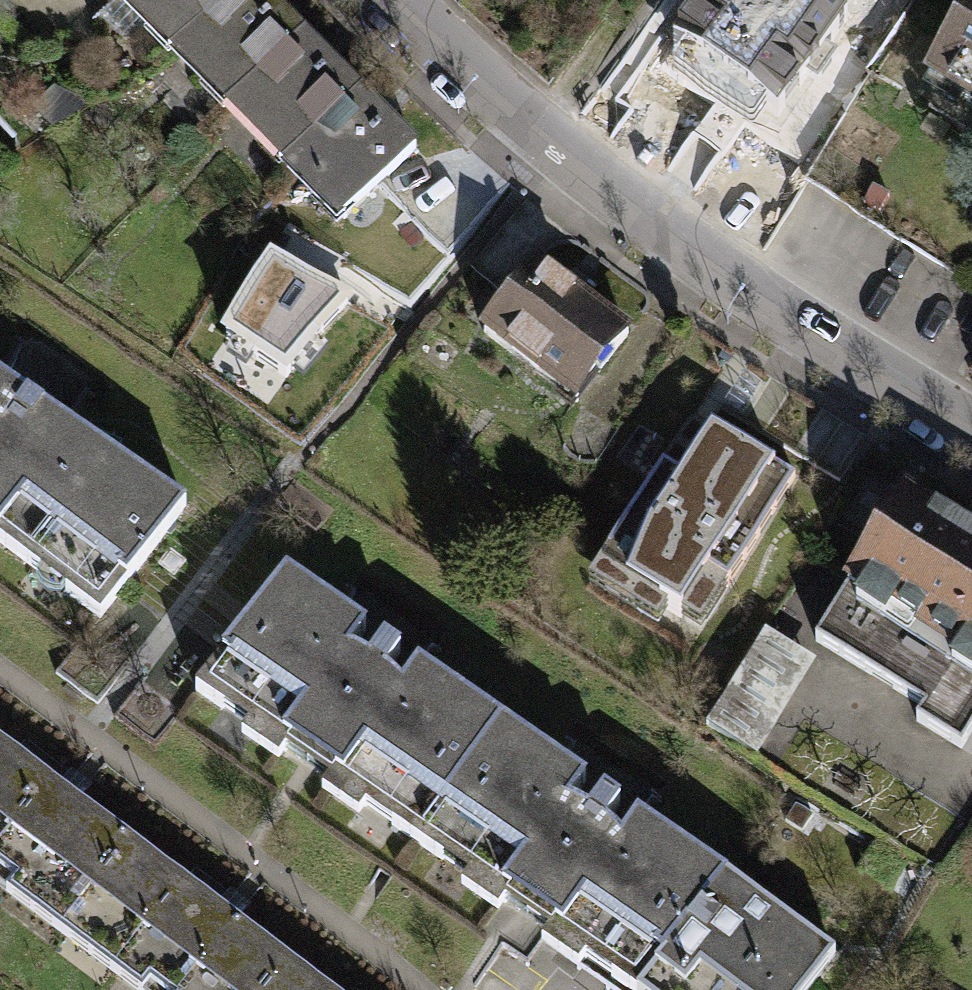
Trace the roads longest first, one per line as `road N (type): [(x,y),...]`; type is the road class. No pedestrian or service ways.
road 1 (residential): [(387,0),(546,145),(708,263),(971,428)]

